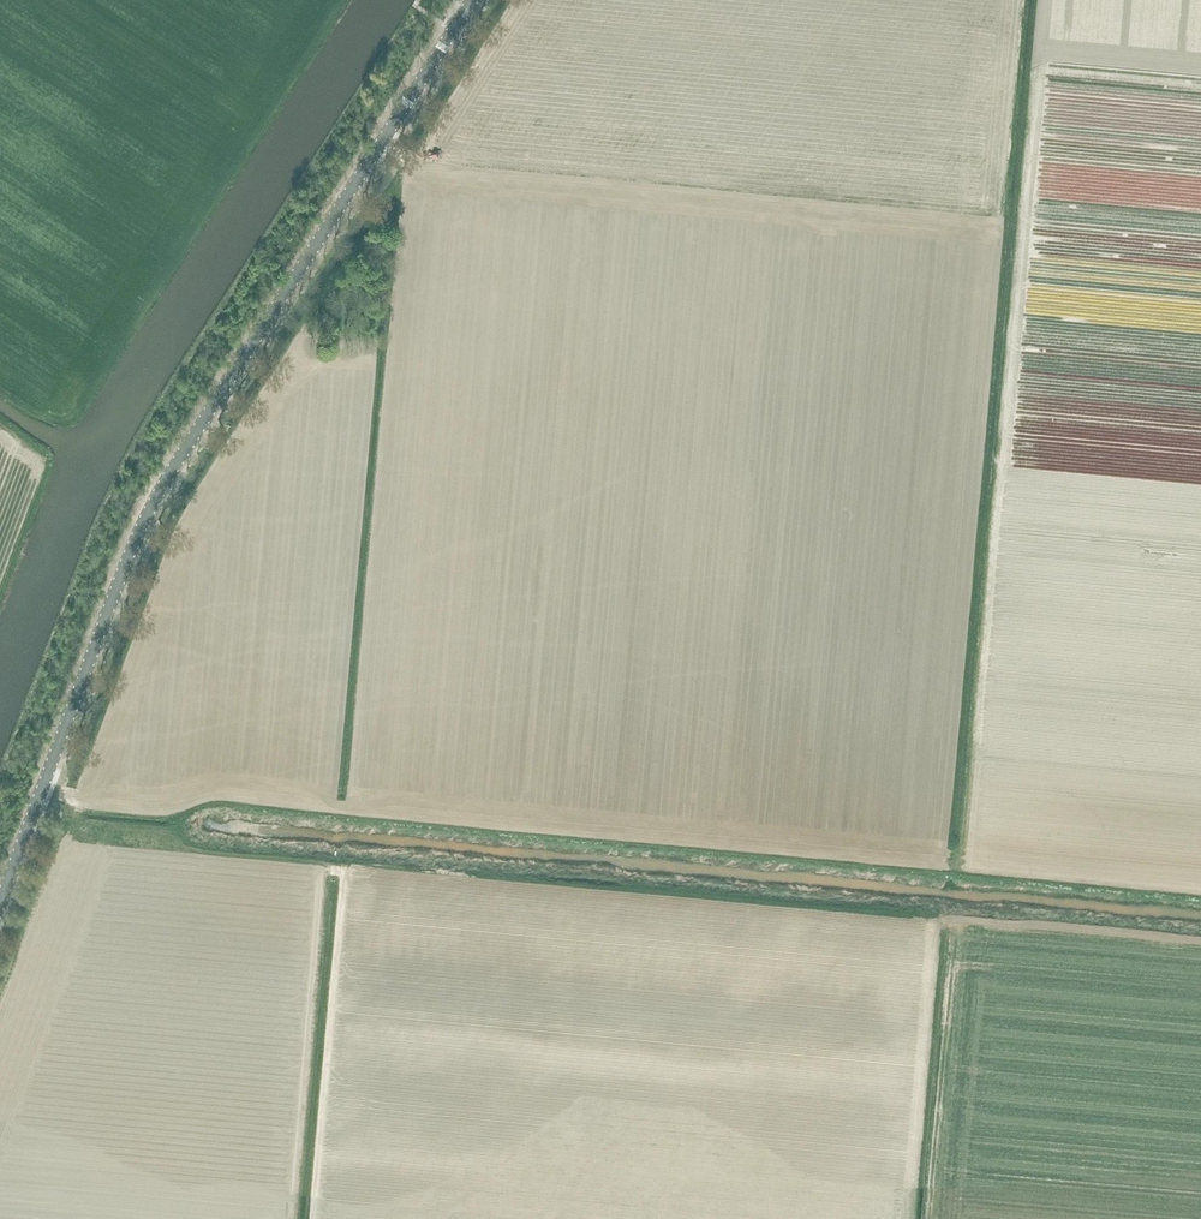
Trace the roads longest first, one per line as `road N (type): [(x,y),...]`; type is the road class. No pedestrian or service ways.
road 1 (unclassified): [(0,903),(146,520),(471,0)]

